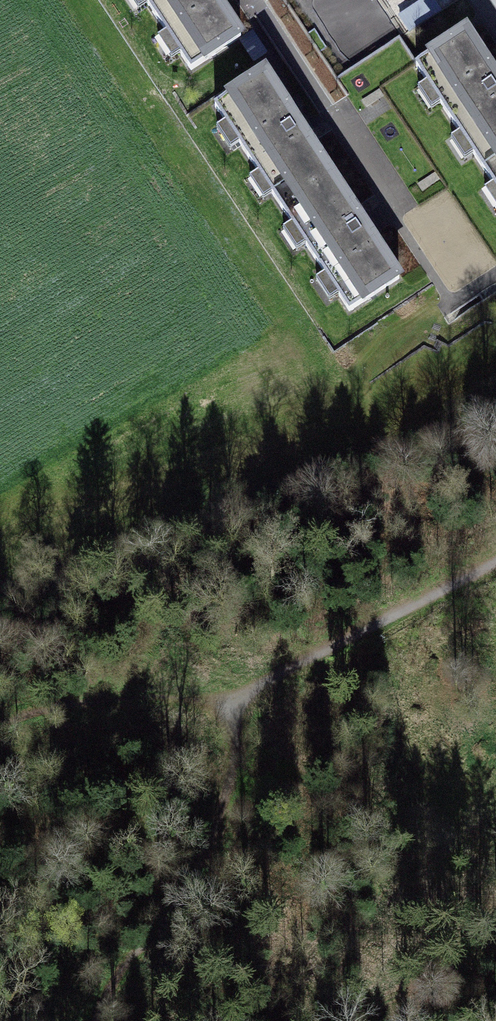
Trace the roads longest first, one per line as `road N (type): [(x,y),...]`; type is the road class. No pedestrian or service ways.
road 1 (track): [(0,723),(89,700),(239,699),(495,558)]
road 2 (track): [(239,699),(234,769),(205,858),(180,904),(122,971),(95,1020)]

